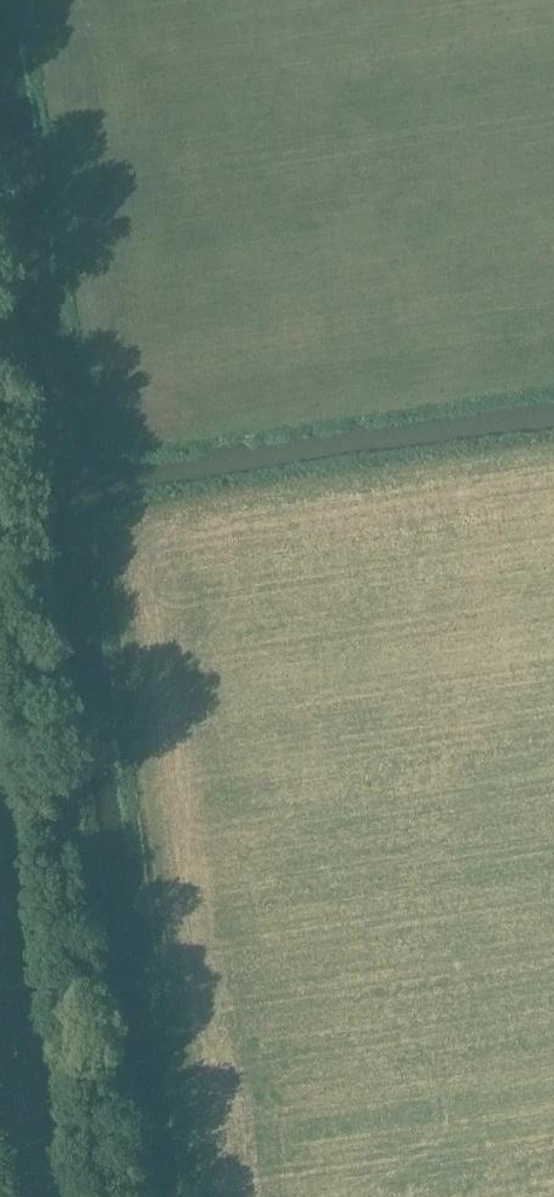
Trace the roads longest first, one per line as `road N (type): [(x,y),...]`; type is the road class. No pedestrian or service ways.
road 1 (primary): [(37,1196),(0,957)]

